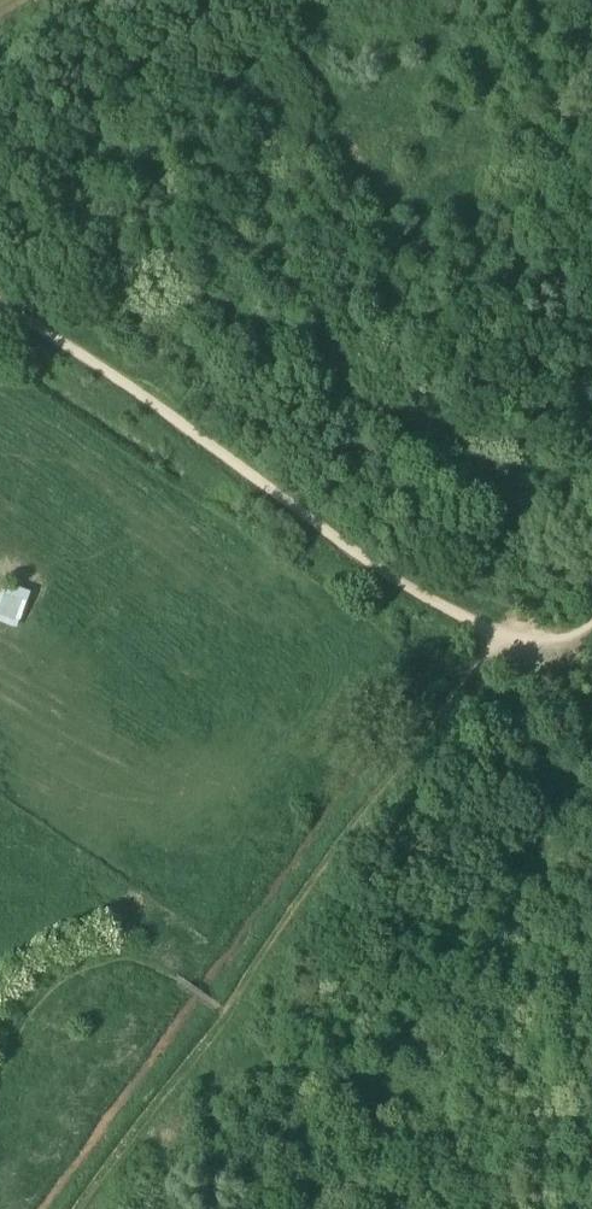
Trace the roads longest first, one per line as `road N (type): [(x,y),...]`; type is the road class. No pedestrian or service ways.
road 1 (track): [(0,302),(396,578),(498,627)]

